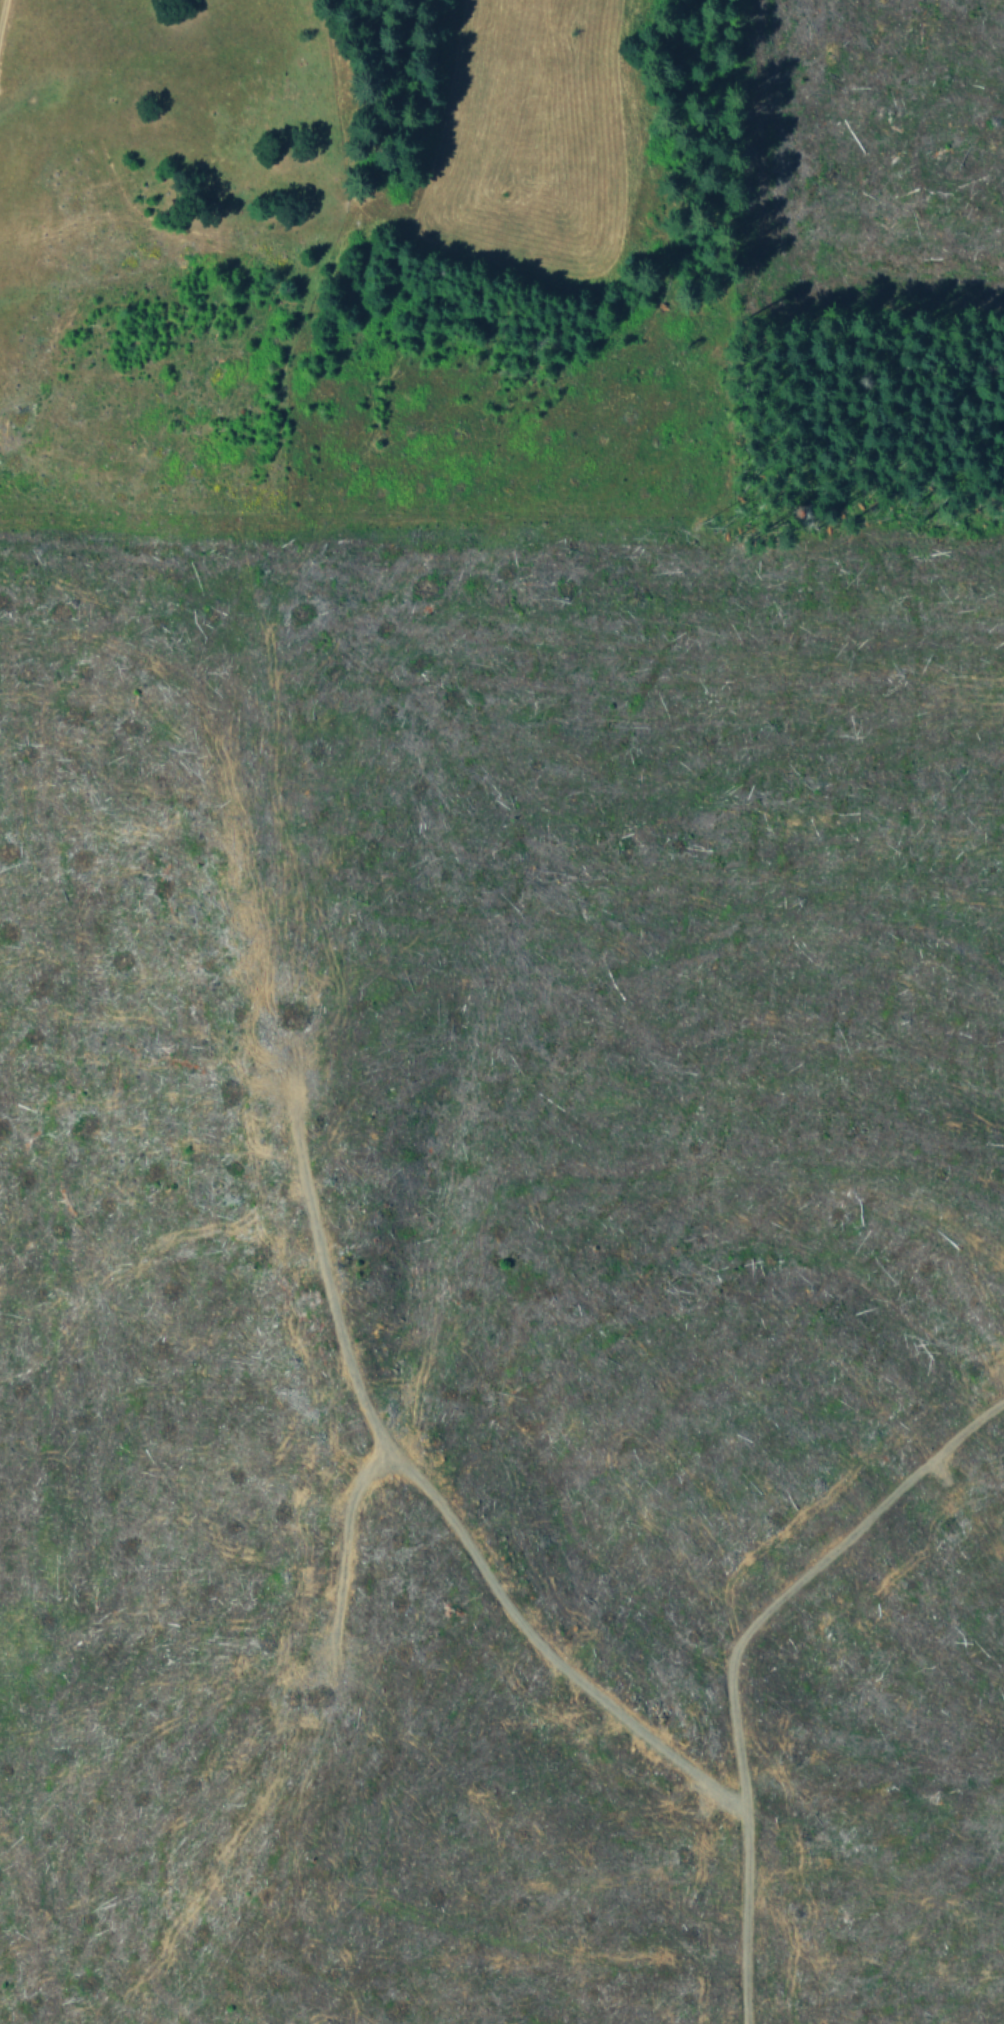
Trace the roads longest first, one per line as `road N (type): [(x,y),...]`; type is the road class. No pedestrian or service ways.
road 1 (residential): [(1003,1835),(882,1851),(742,1774)]
road 2 (residential): [(450,0),(437,104),(419,165)]

